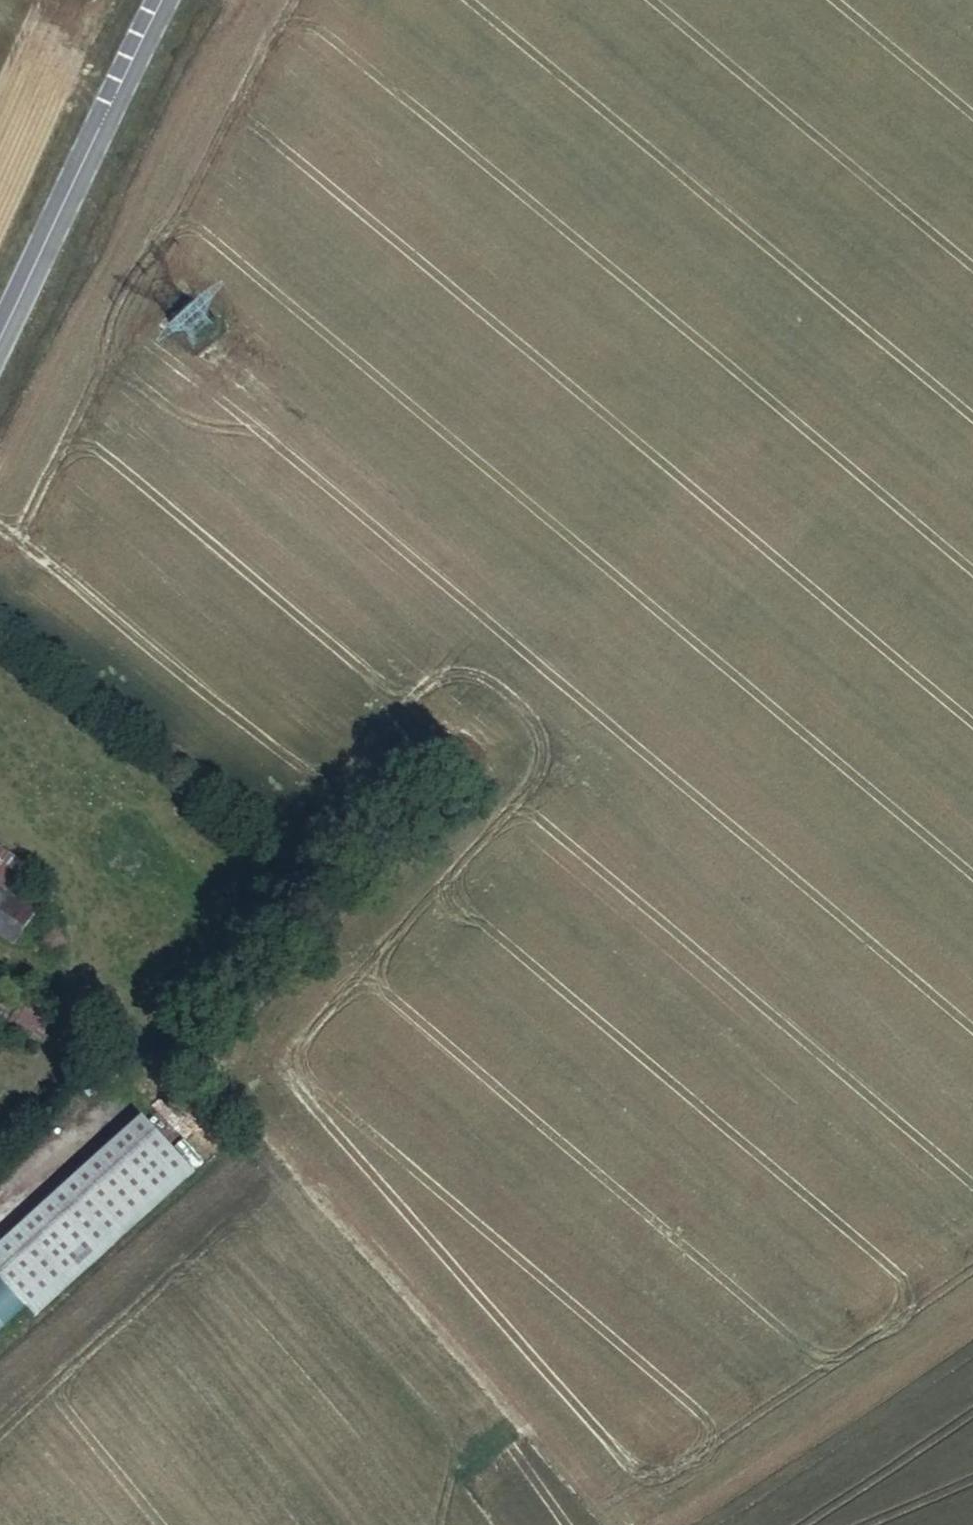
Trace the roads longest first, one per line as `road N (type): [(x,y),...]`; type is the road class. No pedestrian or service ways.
road 1 (tertiary): [(176,0),(0,343)]

